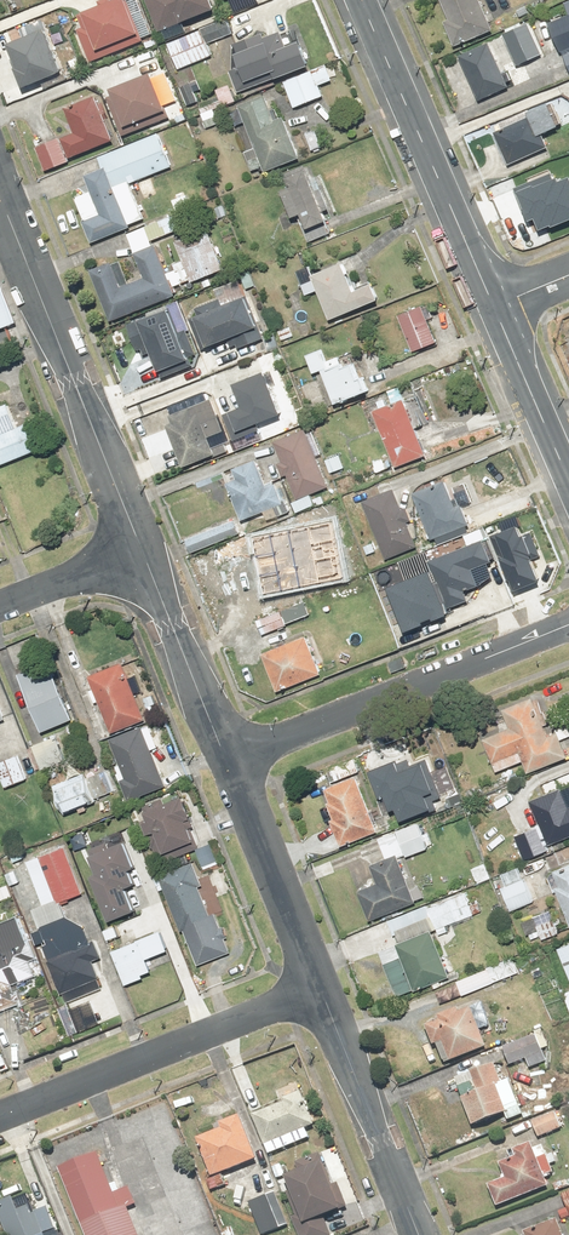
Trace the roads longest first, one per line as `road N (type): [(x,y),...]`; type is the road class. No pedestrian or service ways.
road 1 (residential): [(139,554),(0,209)]
road 2 (residential): [(568,625),(222,761)]
road 3 (residential): [(0,1116),(315,990)]
road 4 (secondary): [(493,306),(363,0)]
road 5 (residential): [(413,1234),(315,990)]
road 6 (residential): [(315,990),(222,761)]
road 7 (residential): [(222,761),(139,554)]
road 8 (secondary): [(568,480),(493,306)]
road 9 (residential): [(0,610),(139,554)]

